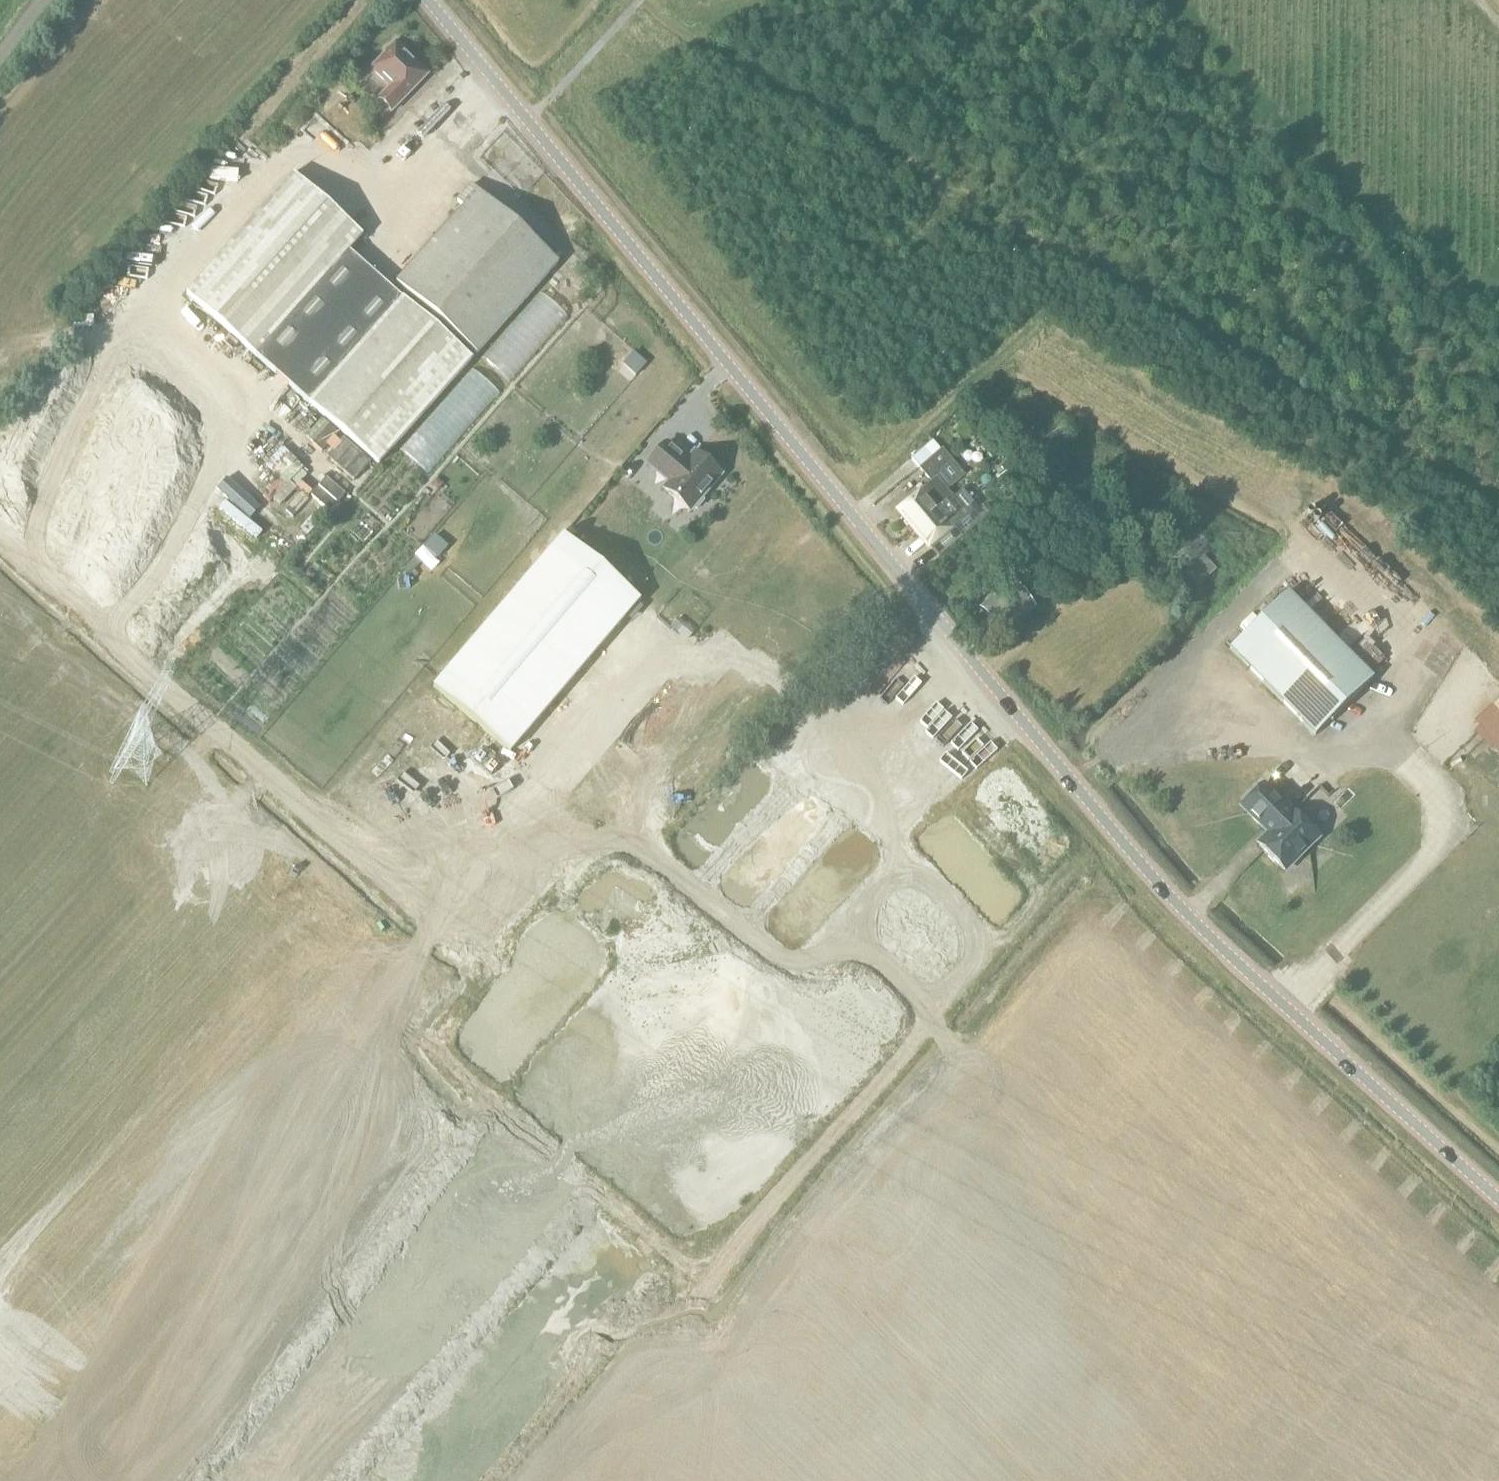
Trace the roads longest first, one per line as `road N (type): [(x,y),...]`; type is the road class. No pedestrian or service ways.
road 1 (unclassified): [(1498,1201),(1181,910),(428,0)]
road 2 (track): [(0,329),(59,252),(298,0)]
road 3 (track): [(1032,328),(831,494)]

